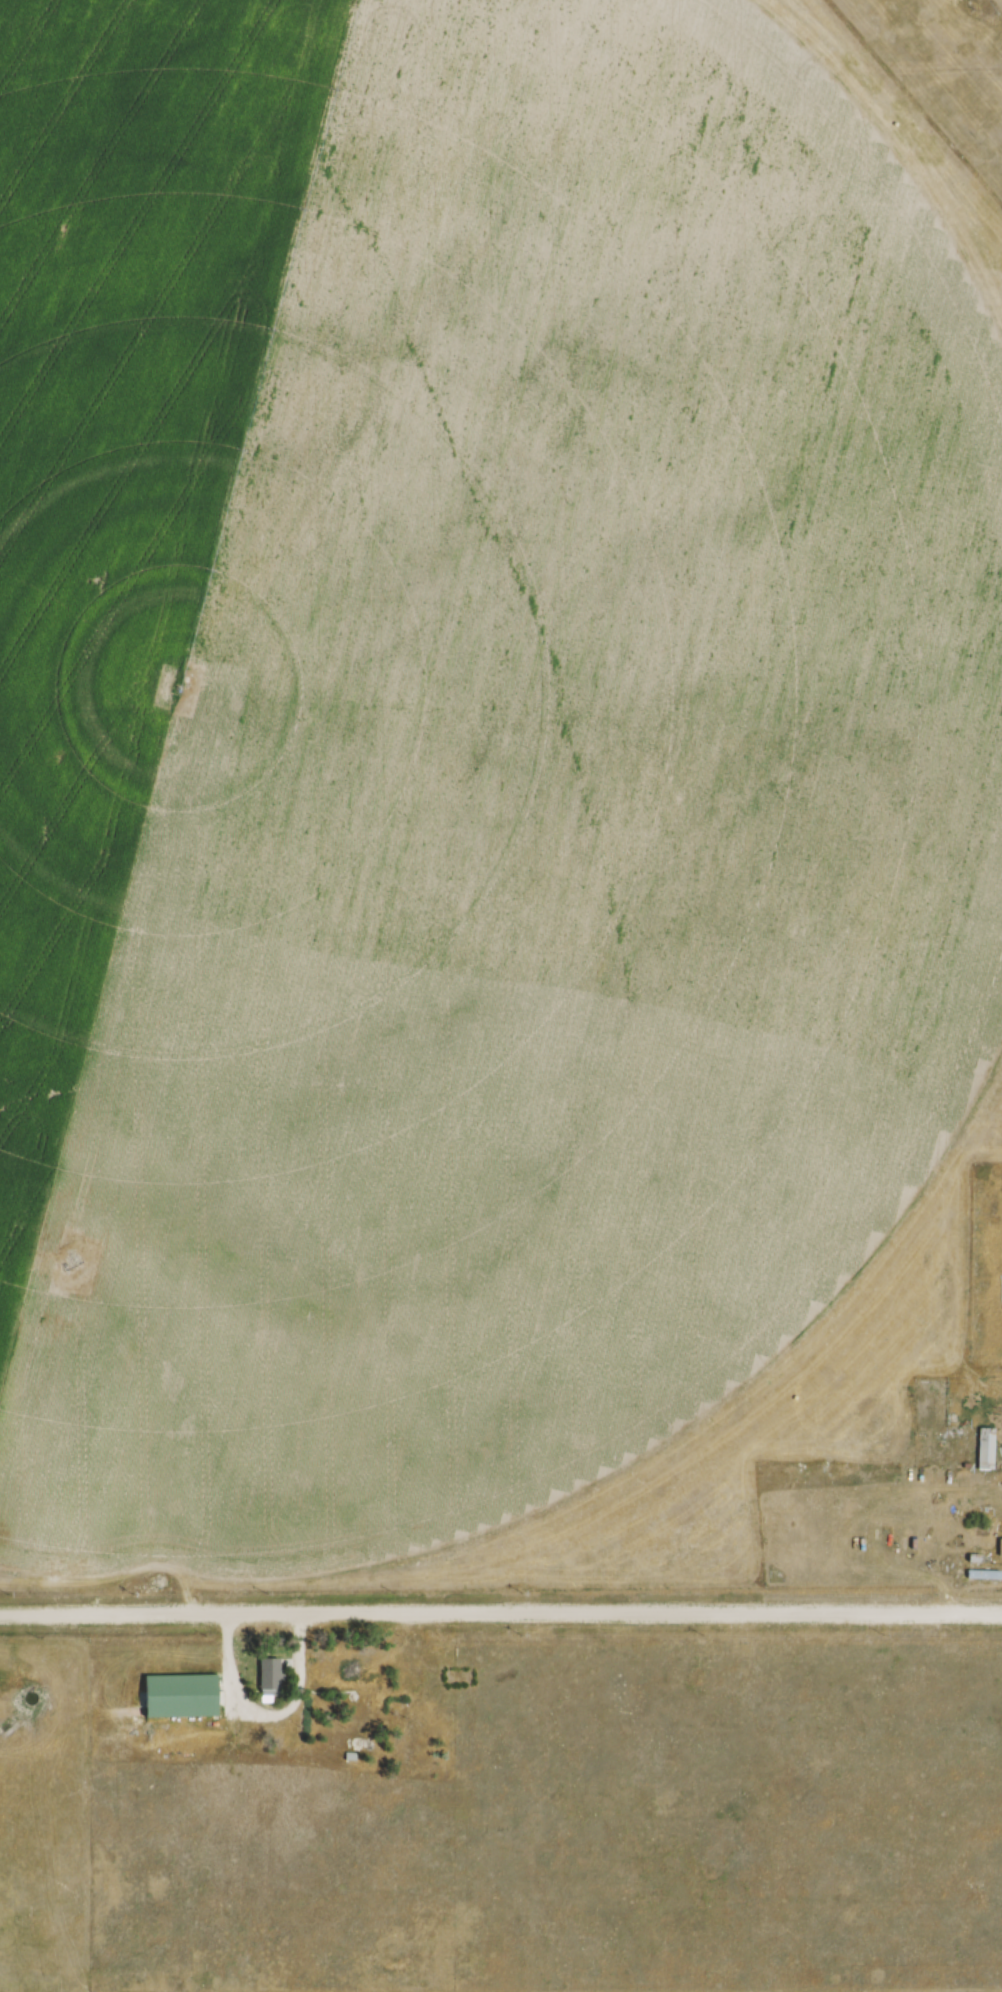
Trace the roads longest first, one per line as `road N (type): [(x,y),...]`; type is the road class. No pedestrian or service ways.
road 1 (residential): [(1001,1610),(0,1615)]

